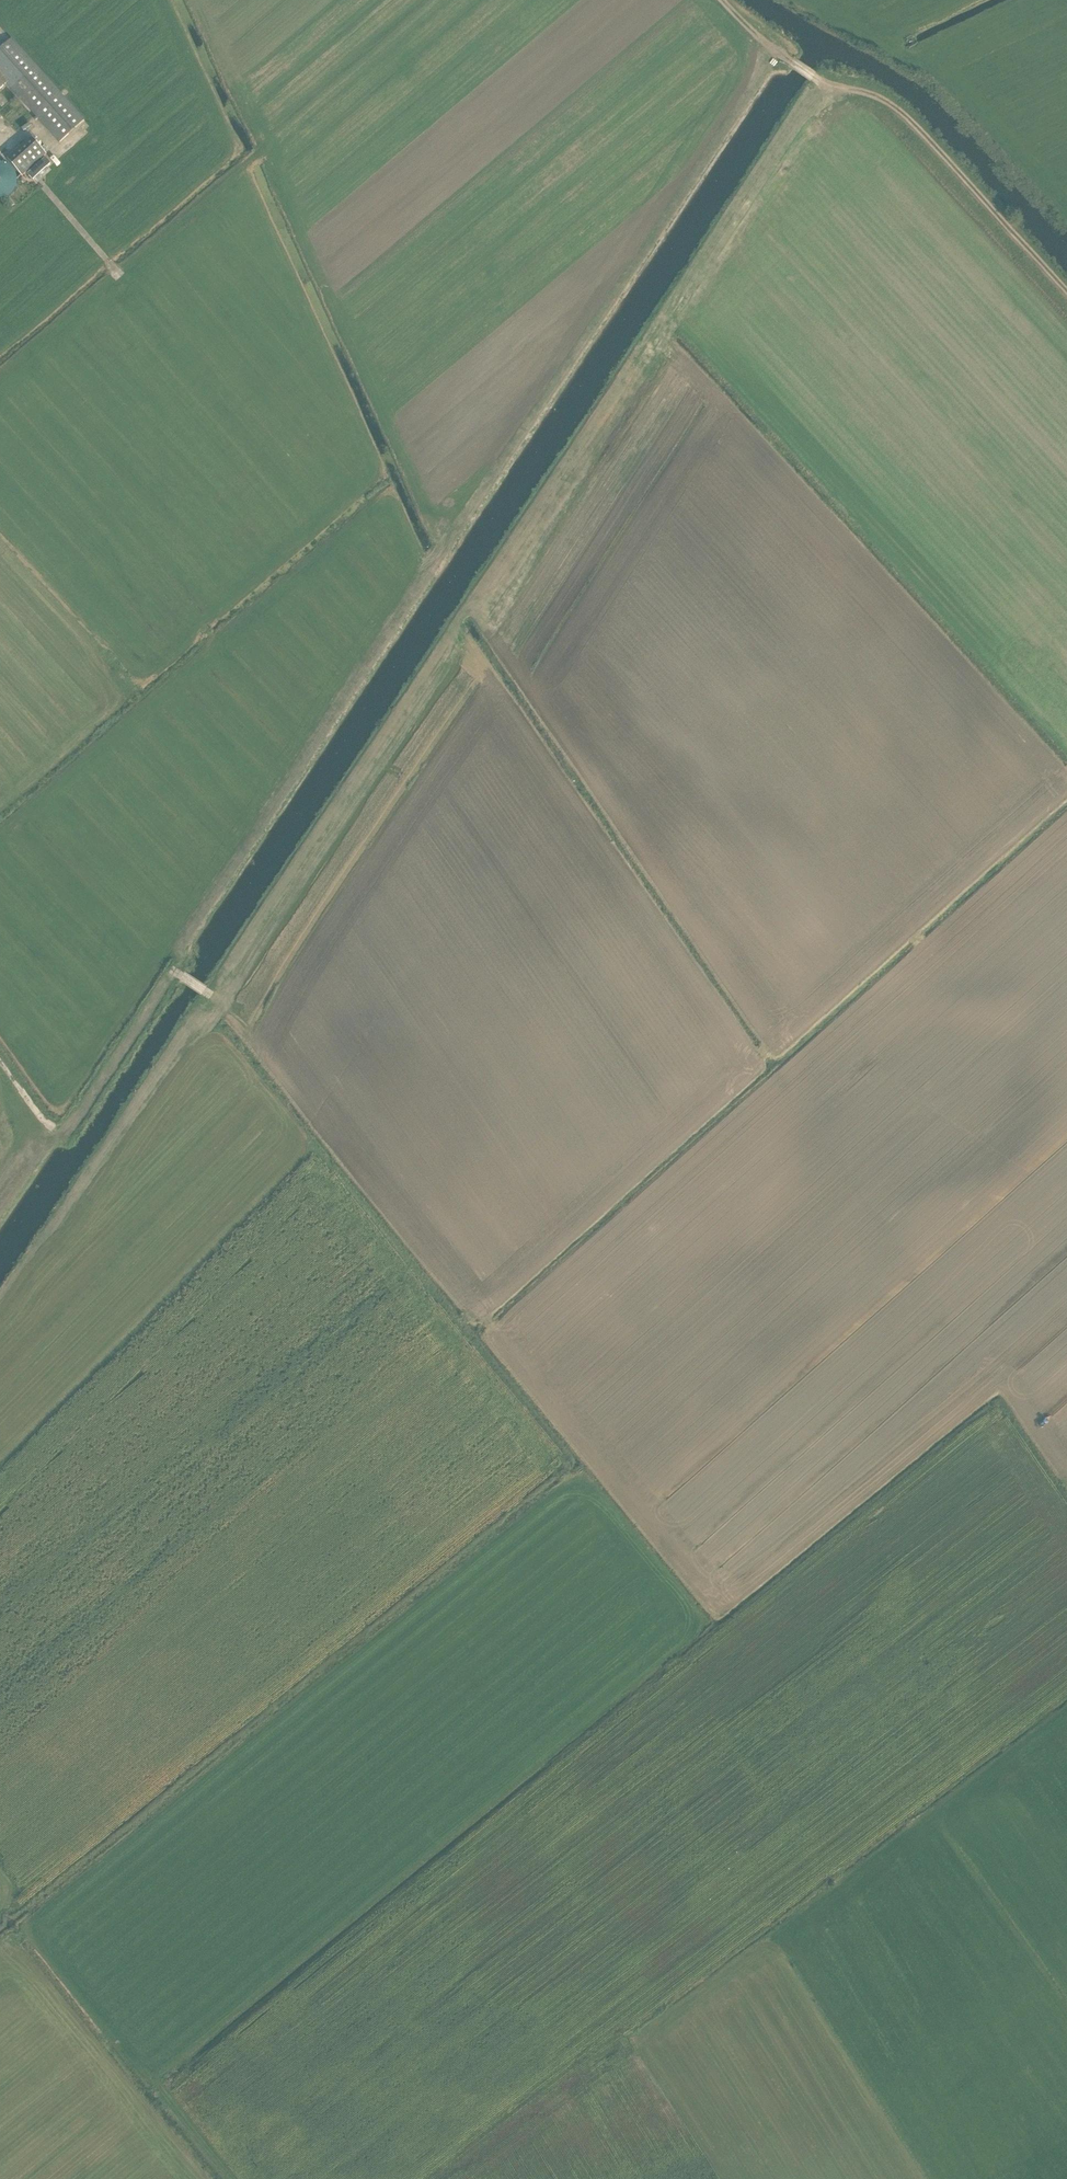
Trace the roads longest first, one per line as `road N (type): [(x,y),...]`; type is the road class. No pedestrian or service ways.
road 1 (track): [(721,0),(820,83),(895,108),(1066,292)]

